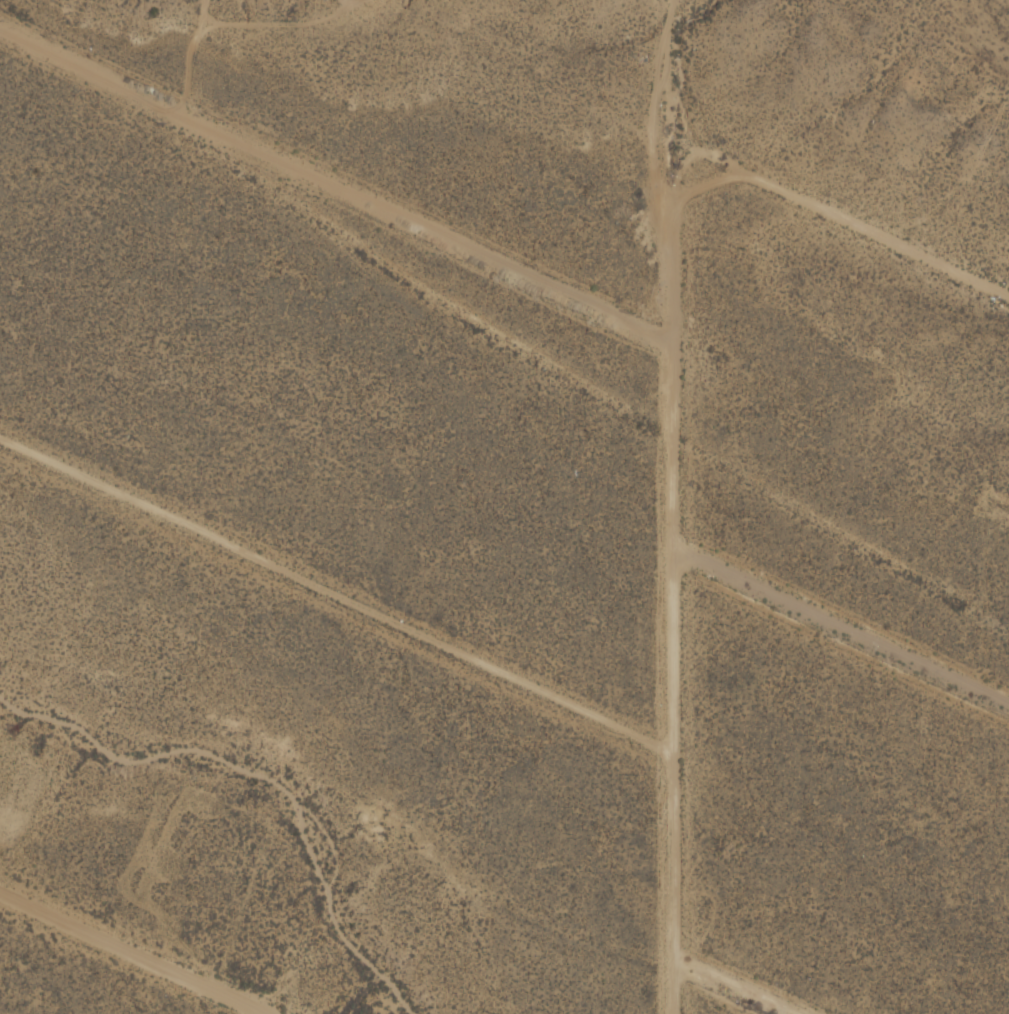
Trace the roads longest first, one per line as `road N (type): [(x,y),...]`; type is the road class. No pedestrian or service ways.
road 1 (track): [(676,748),(0,435)]
road 2 (track): [(0,27),(673,342)]
road 3 (tertiary): [(673,342),(682,1013)]
road 4 (track): [(1008,297),(732,173),(671,205),(673,342)]
road 5 (residential): [(1008,709),(670,557)]
road 6 (residential): [(0,884),(283,1013)]
road 7 (track): [(798,1013),(682,959)]

